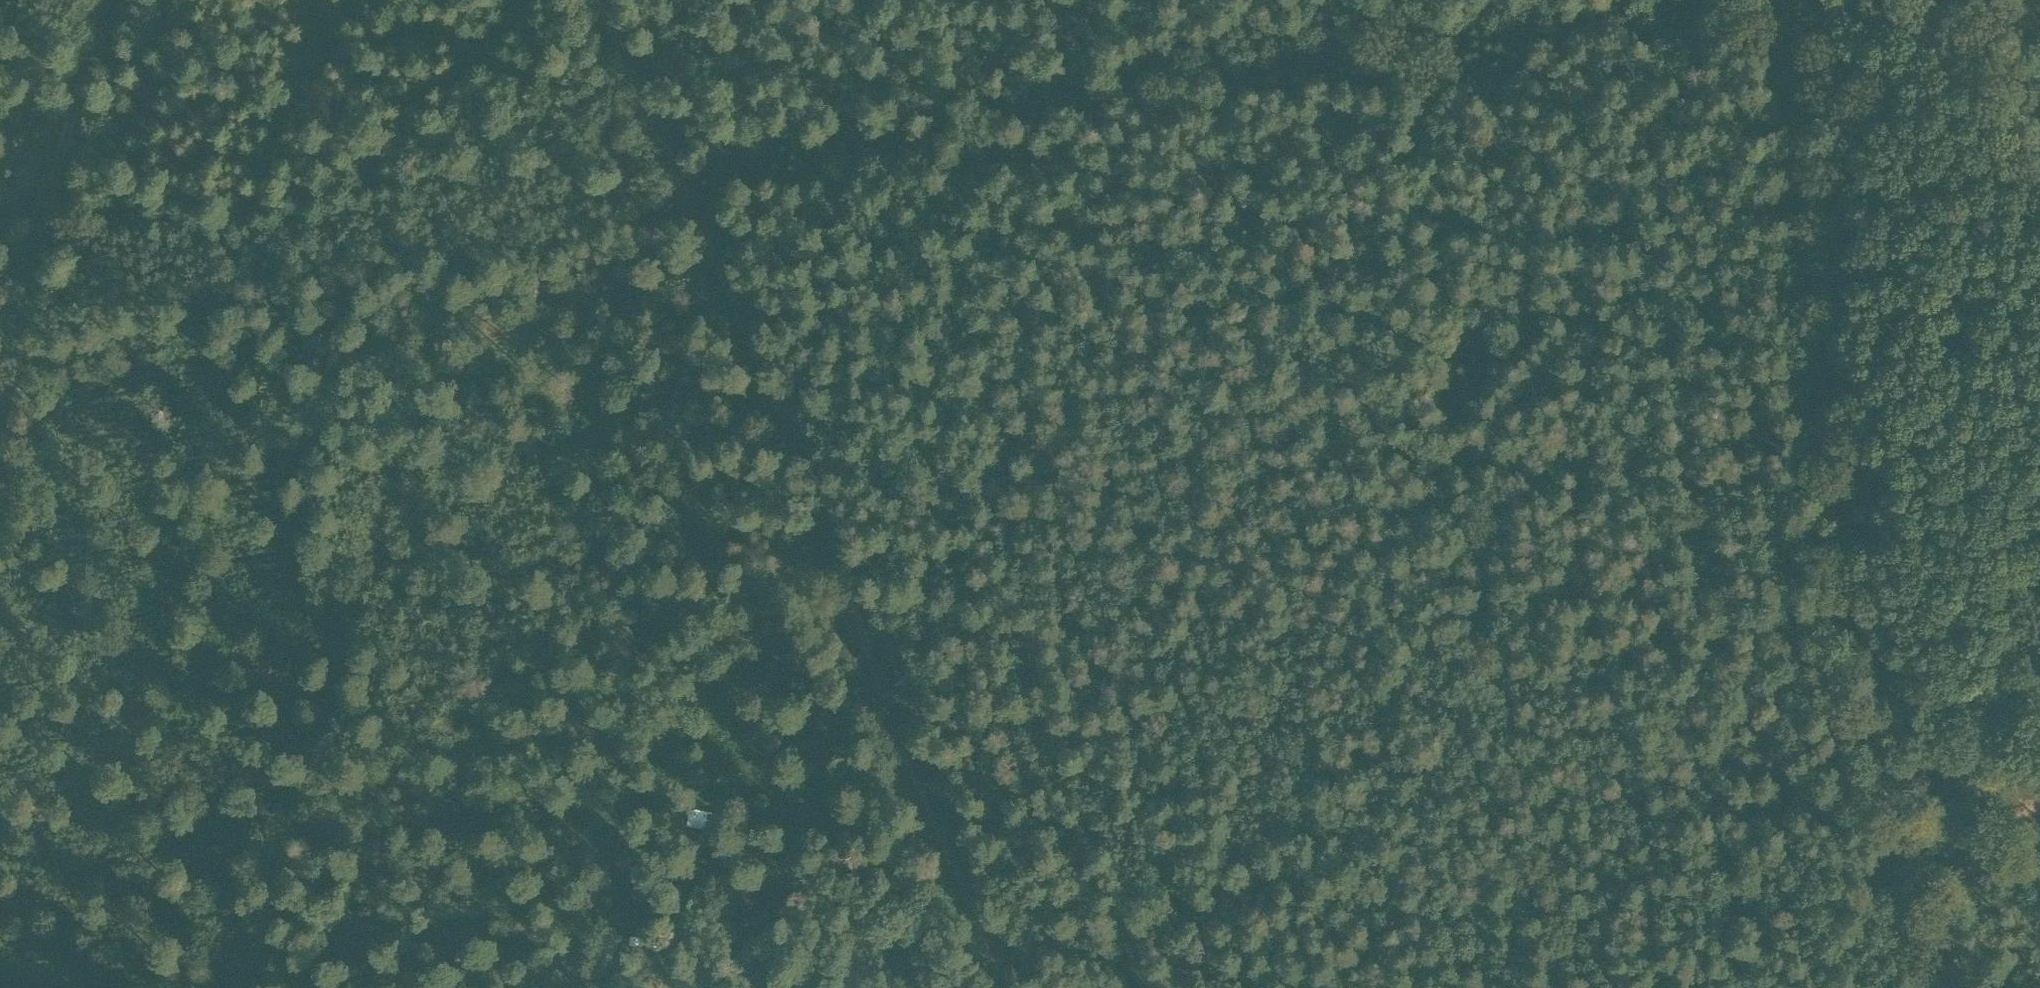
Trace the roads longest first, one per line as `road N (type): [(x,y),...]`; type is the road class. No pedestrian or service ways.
road 1 (track): [(1007,987),(575,0)]
road 2 (track): [(1912,987),(1749,0)]
road 3 (track): [(17,319),(103,0)]

